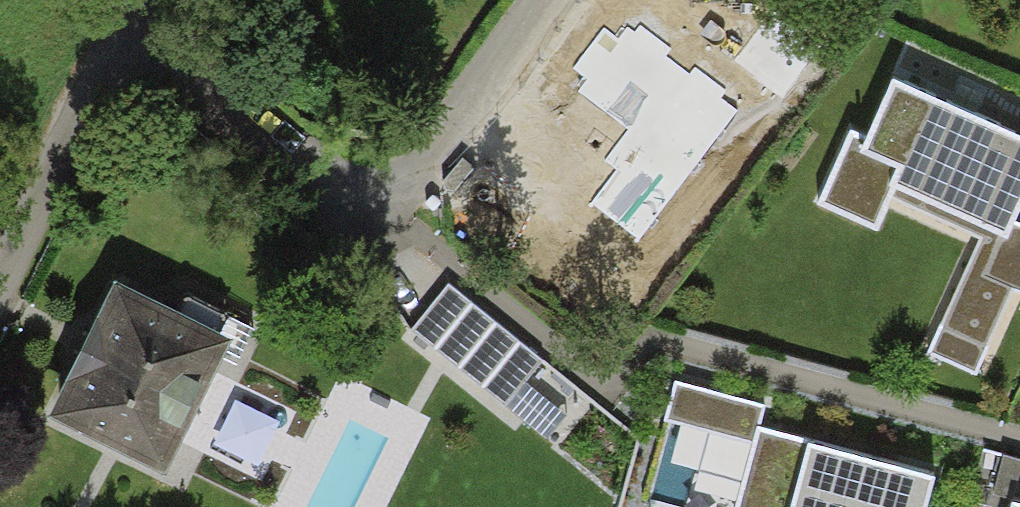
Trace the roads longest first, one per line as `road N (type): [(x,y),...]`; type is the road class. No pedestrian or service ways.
road 1 (residential): [(1019,446),(649,345),(607,388),(355,202)]
road 2 (residential): [(0,259),(112,3),(355,202)]
road 3 (residential): [(355,202),(536,0)]

